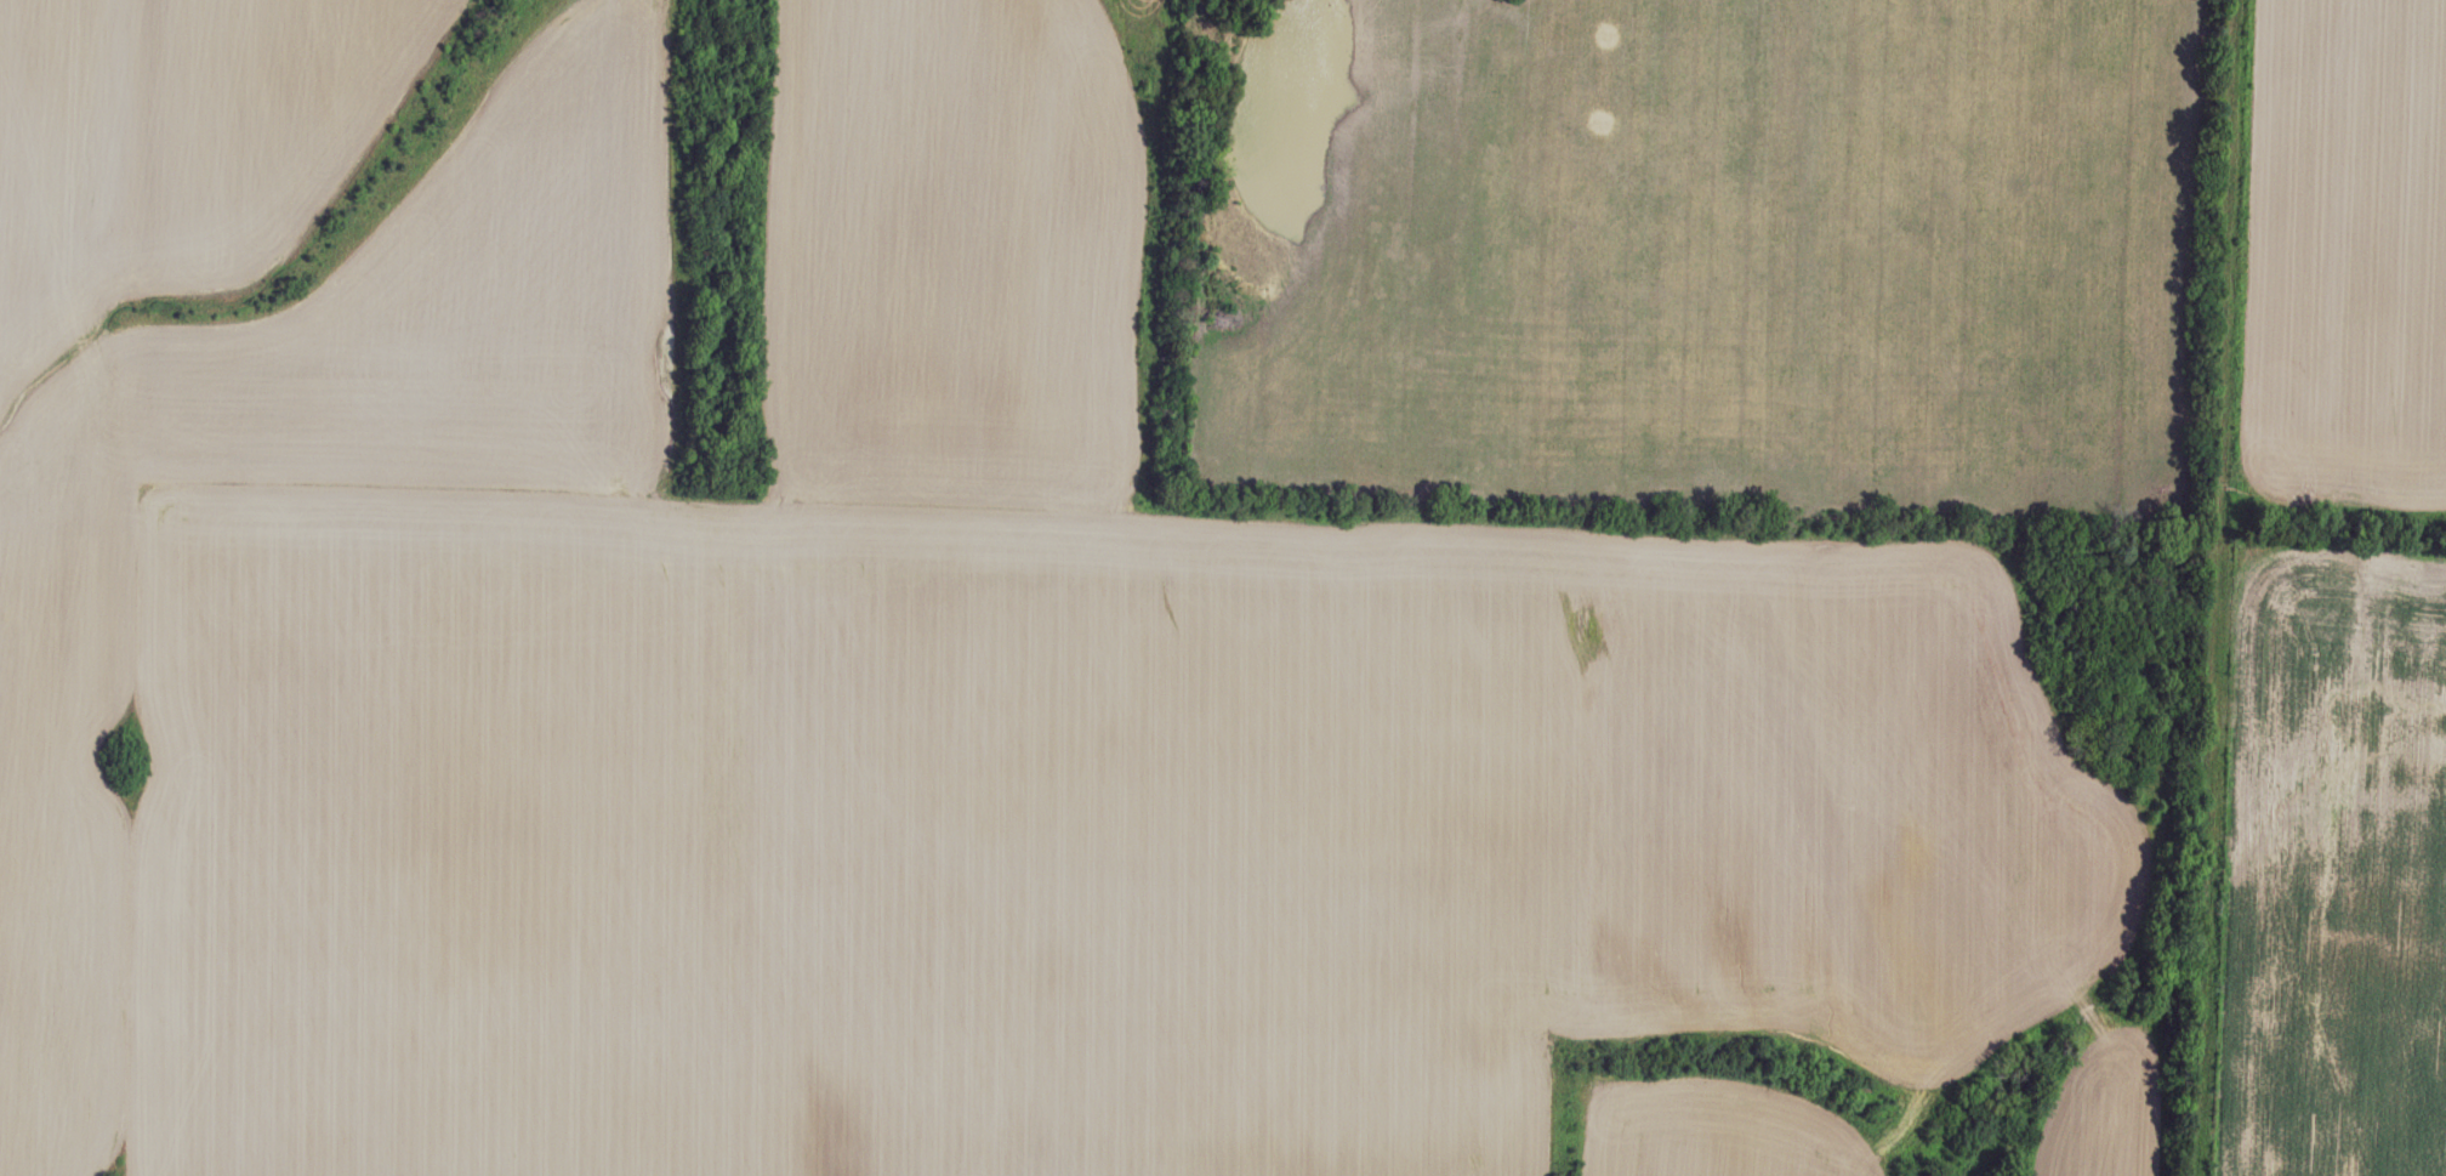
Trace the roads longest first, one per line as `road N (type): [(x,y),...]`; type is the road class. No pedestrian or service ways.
road 1 (residential): [(2212,716),(2247,0)]

